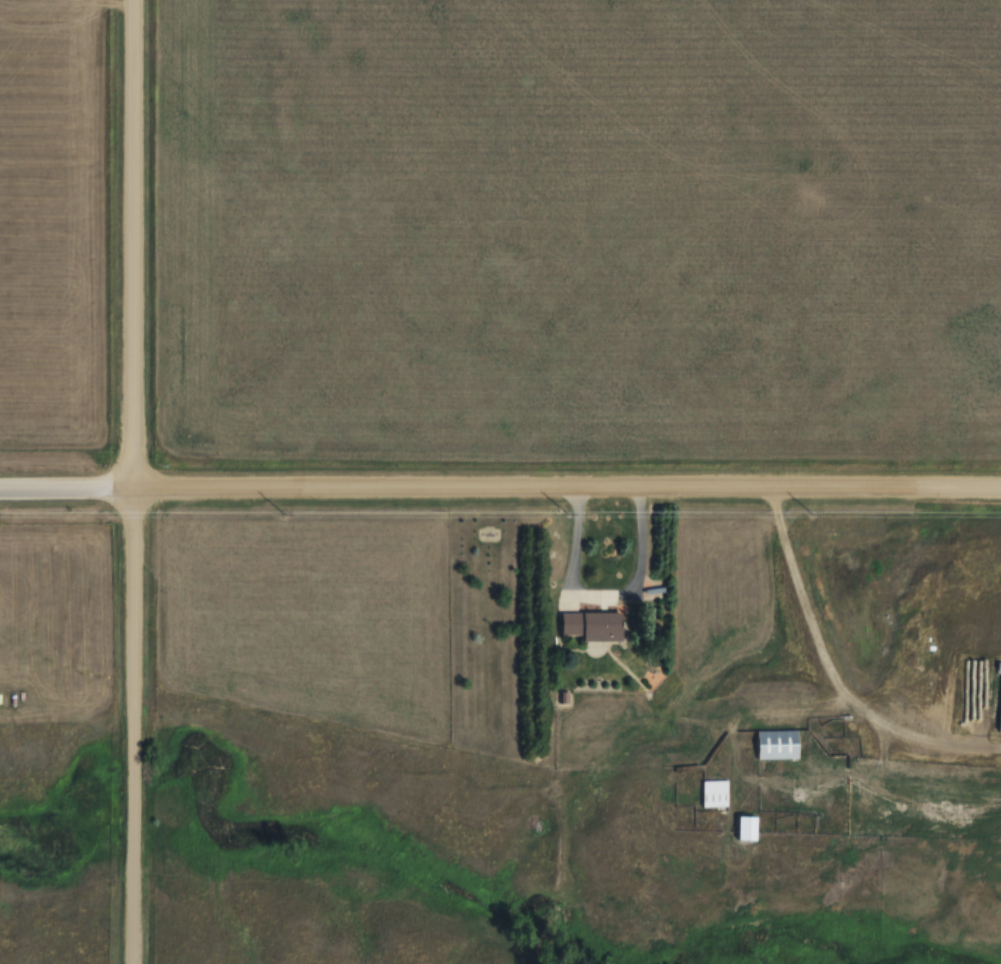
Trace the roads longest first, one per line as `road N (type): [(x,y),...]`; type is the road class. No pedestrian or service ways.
road 1 (residential): [(0,486),(1000,488)]
road 2 (residential): [(131,484),(132,0)]
road 3 (residential): [(130,963),(131,484)]

